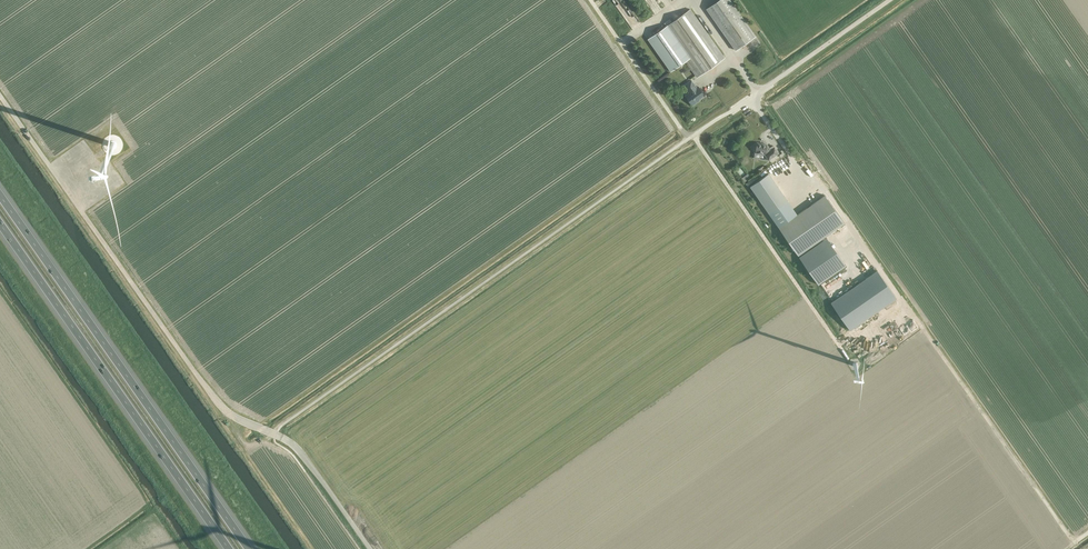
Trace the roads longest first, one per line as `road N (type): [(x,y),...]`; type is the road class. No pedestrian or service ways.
road 1 (motorway): [(253,548),(0,190)]
road 2 (motorway): [(0,224),(229,548)]
road 3 (residential): [(889,0),(729,112)]

